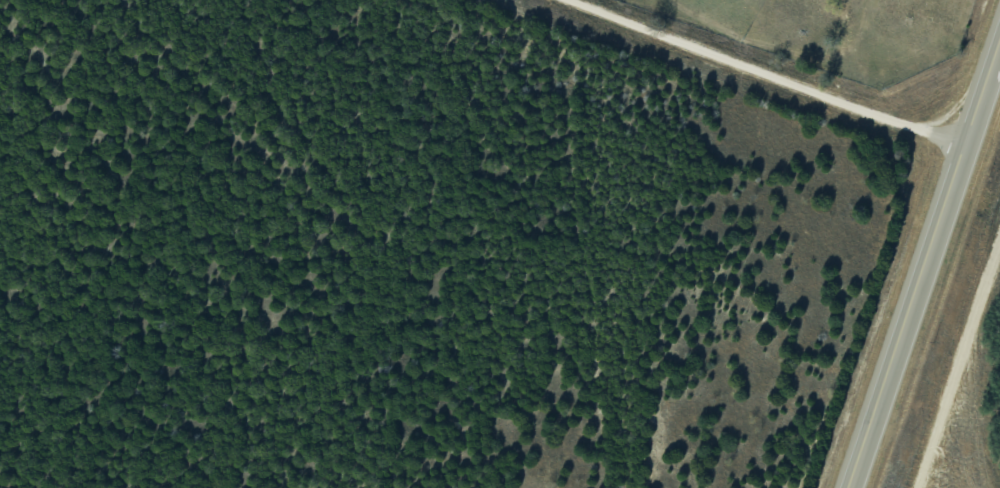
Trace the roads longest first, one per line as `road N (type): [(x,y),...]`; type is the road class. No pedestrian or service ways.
road 1 (secondary): [(847,487),(999,40)]

